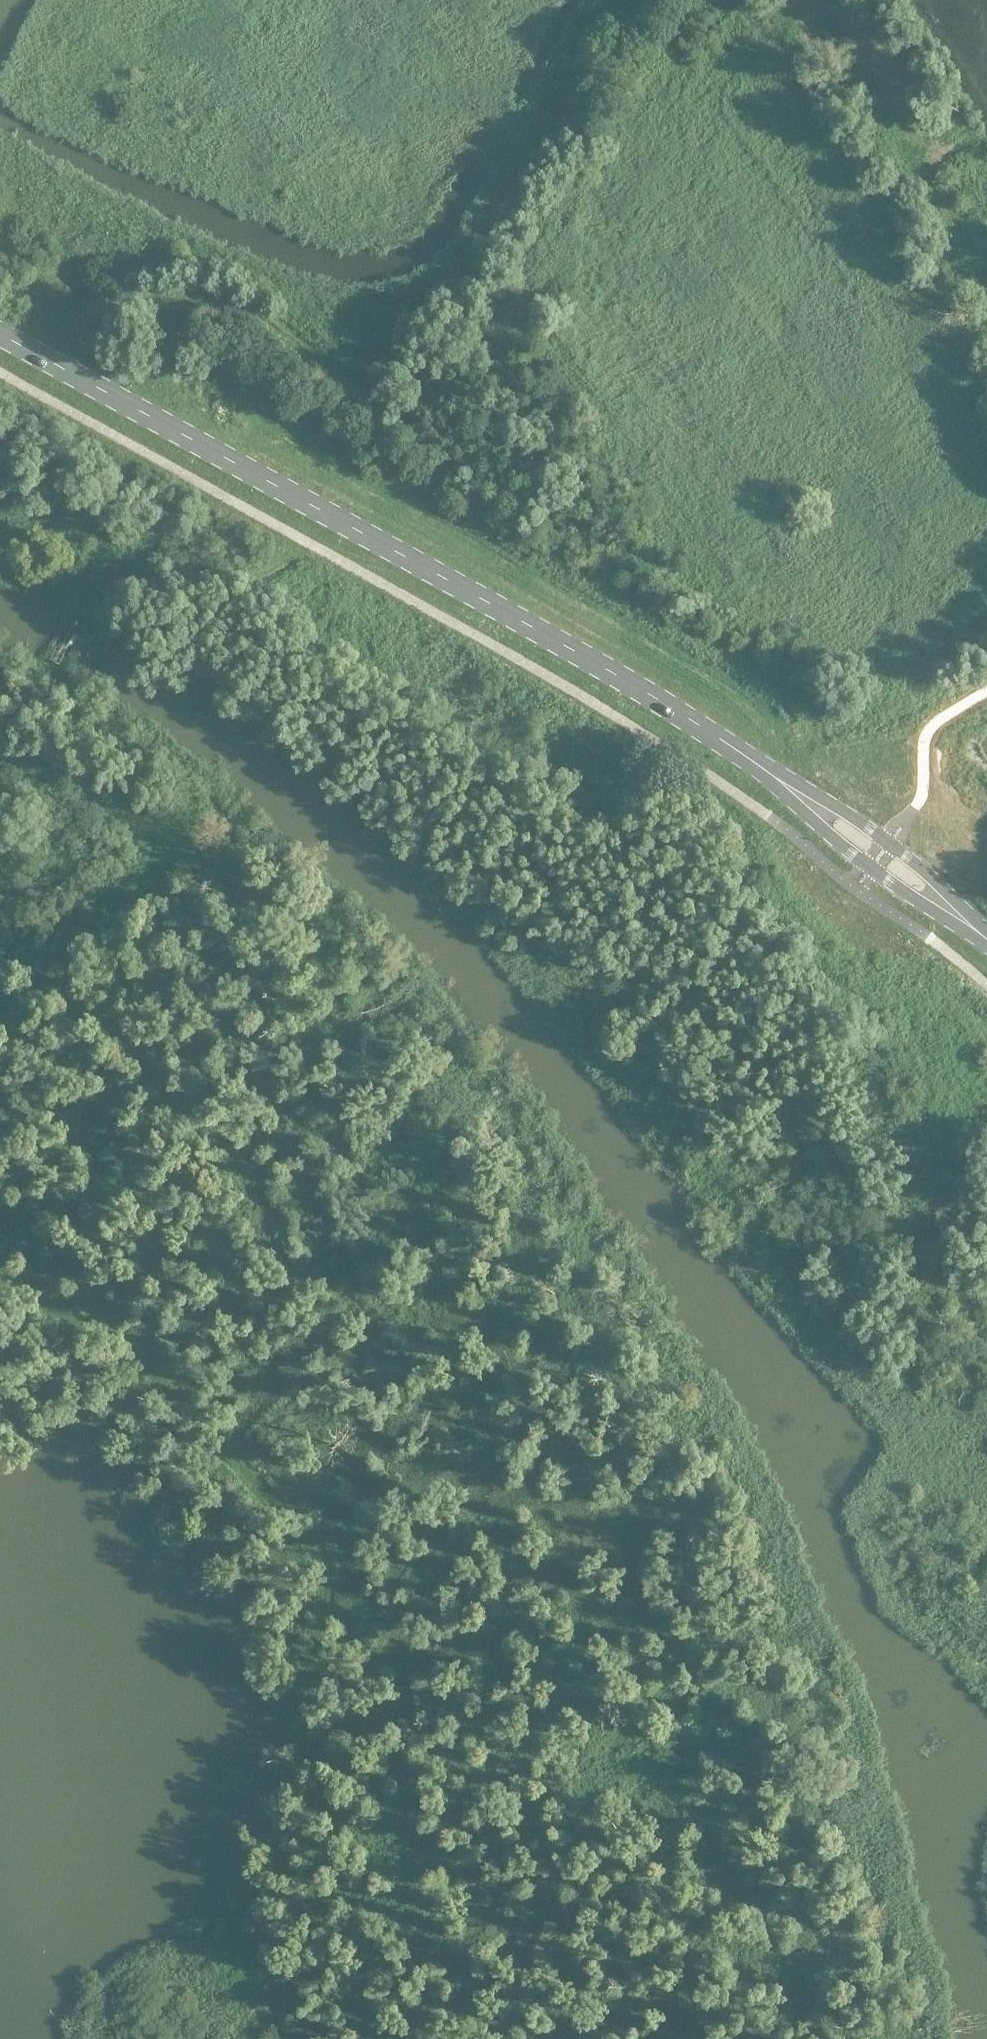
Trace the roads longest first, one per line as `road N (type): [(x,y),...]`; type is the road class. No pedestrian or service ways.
road 1 (secondary): [(0,334),(759,766)]
road 2 (secondary): [(985,936),(882,838),(759,766)]
road 3 (secondary): [(759,766),(876,872),(985,936)]

